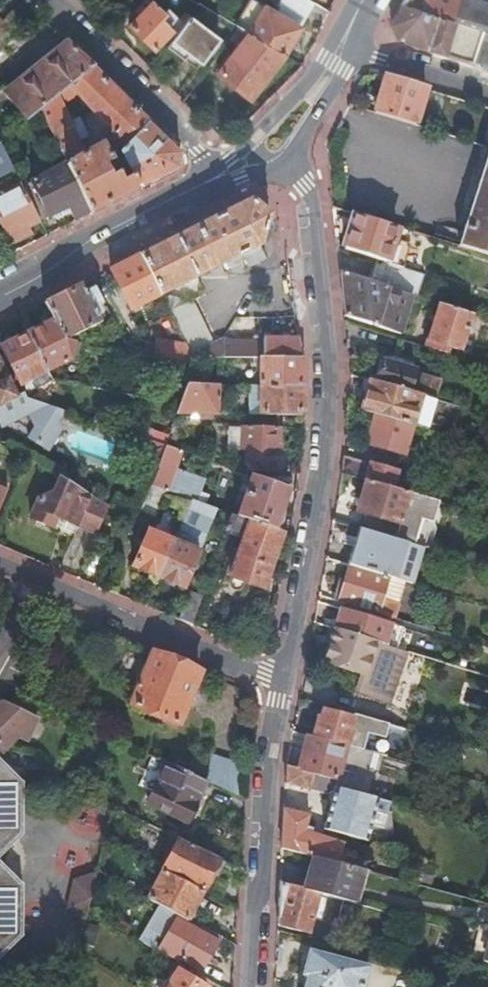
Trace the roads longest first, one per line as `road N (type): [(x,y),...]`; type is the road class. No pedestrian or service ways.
road 1 (residential): [(287,681),(325,472),(333,374),(313,204),(305,185),(283,169)]
road 2 (residential): [(250,986),(271,757),(287,681)]
road 3 (residential): [(36,578),(287,681)]
road 4 (residential): [(216,177),(42,0)]
road 5 (residential): [(216,177),(0,291)]
road 6 (residential): [(487,88),(341,42)]
road 7 (residential): [(334,66),(245,150)]

